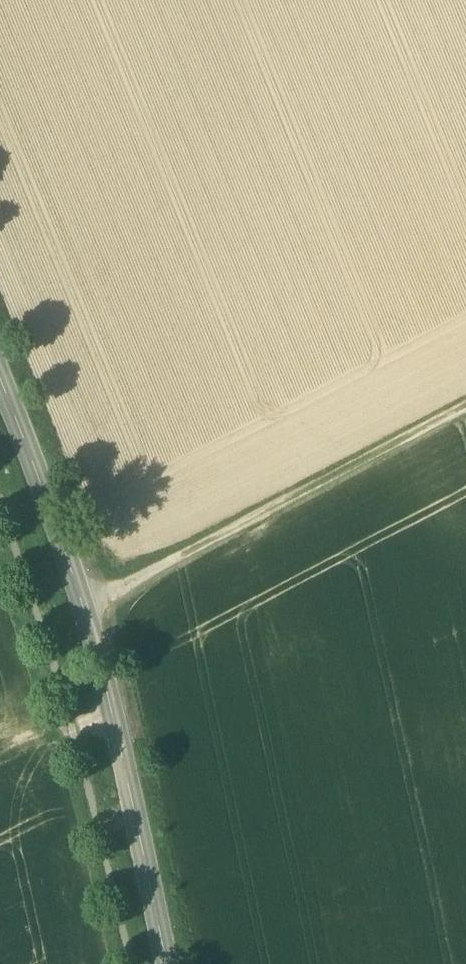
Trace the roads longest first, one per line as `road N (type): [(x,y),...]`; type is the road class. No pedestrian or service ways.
road 1 (secondary): [(0,388),(83,602),(165,963)]
road 2 (track): [(465,405),(83,602)]

